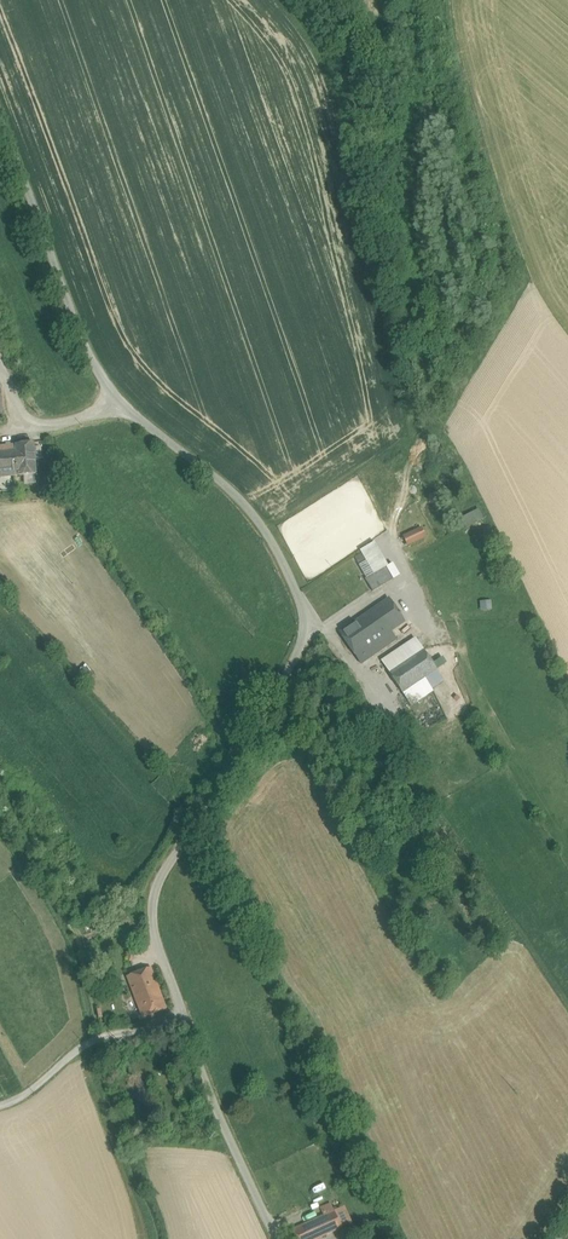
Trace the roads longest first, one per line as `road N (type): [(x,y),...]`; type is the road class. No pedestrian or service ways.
road 1 (unclassified): [(278,1238),(150,917),(152,888),(307,620),(273,530),(207,464),(115,401),(91,359),(0,107)]

